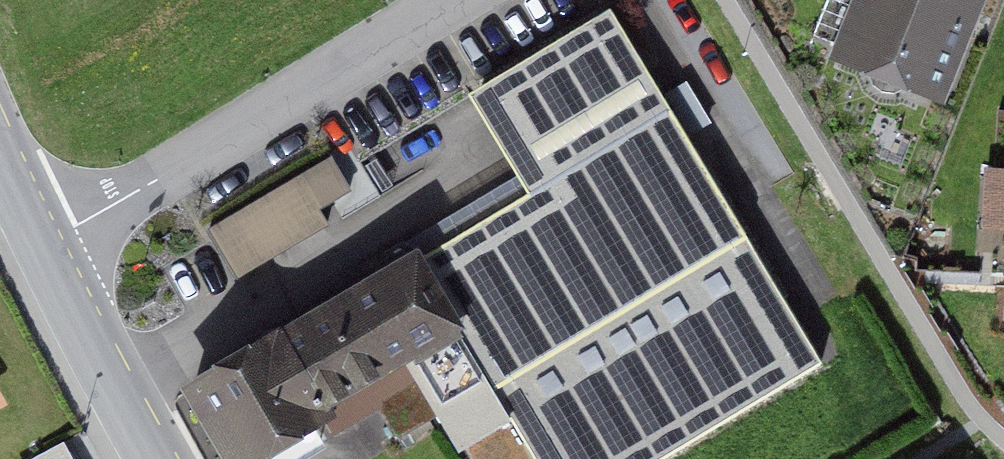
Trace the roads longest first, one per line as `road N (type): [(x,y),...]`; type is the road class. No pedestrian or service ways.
road 1 (residential): [(44,246),(452,0)]
road 2 (tertiary): [(44,246),(155,458)]

